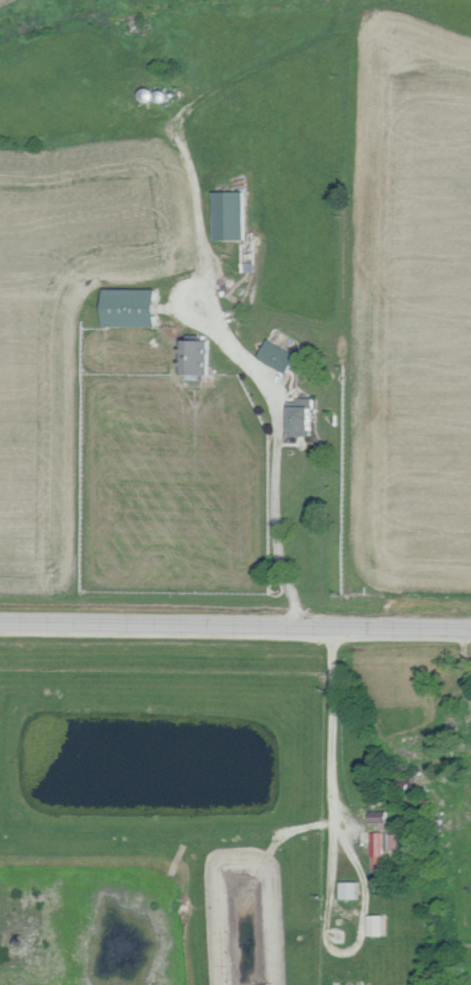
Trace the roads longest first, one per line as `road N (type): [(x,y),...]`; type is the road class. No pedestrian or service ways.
road 1 (secondary): [(0,626),(470,632)]

